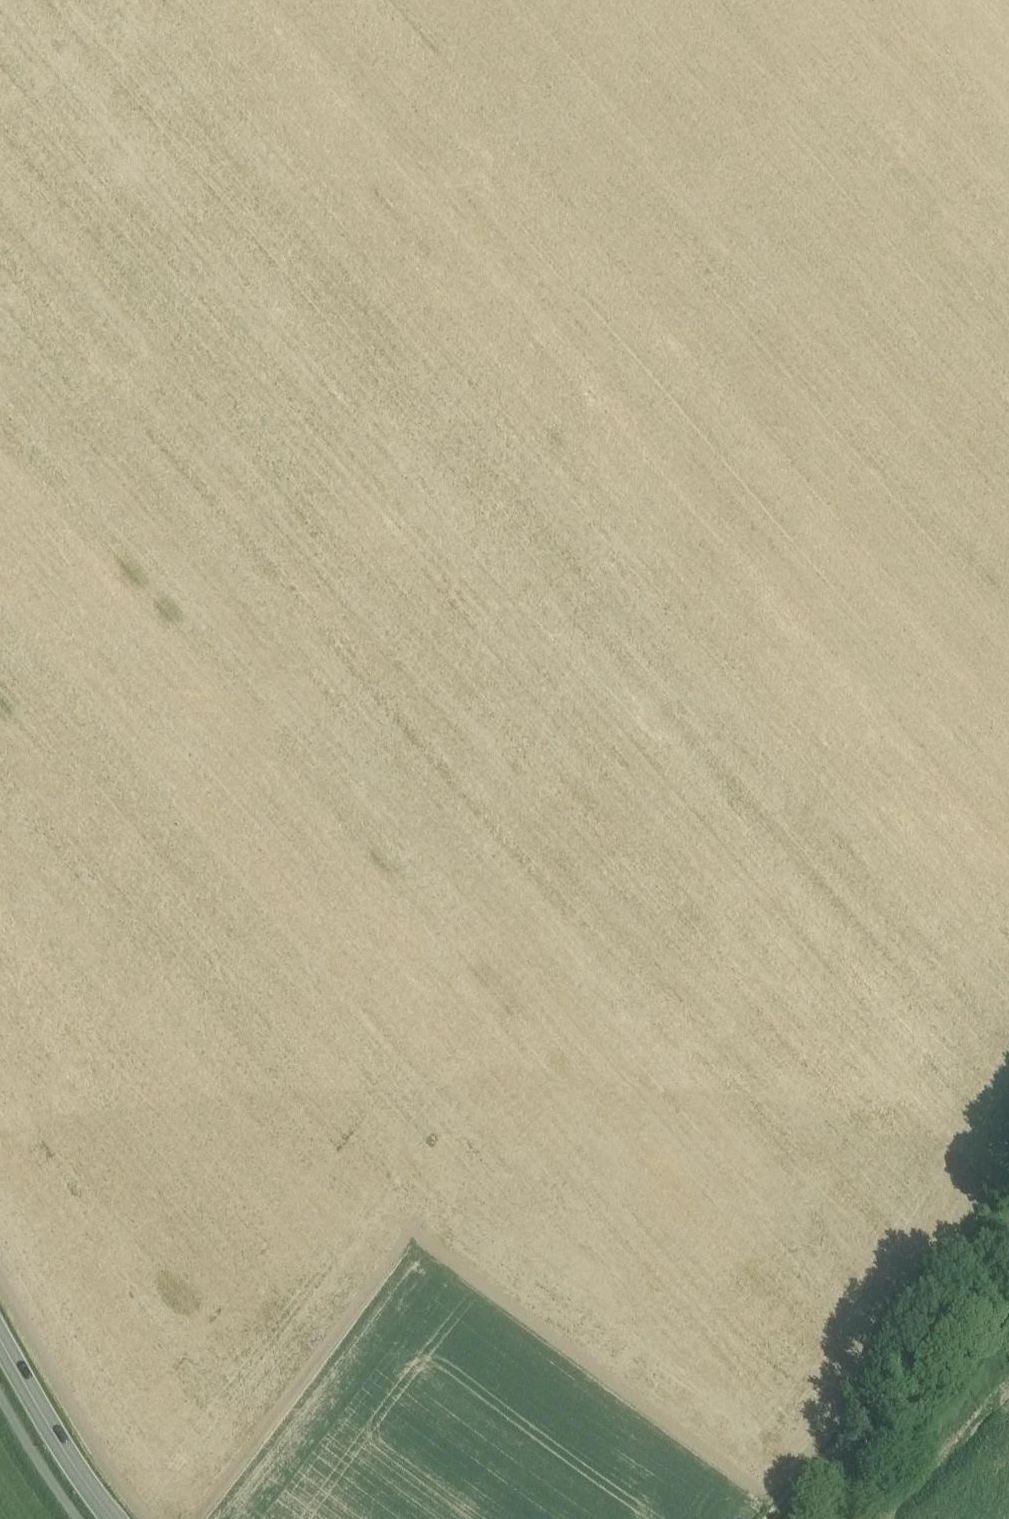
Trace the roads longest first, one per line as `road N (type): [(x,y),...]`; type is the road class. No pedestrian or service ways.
road 1 (track): [(1008,1230),(913,1372),(770,1518)]
road 2 (secondary): [(0,1335),(80,1475),(114,1518)]

